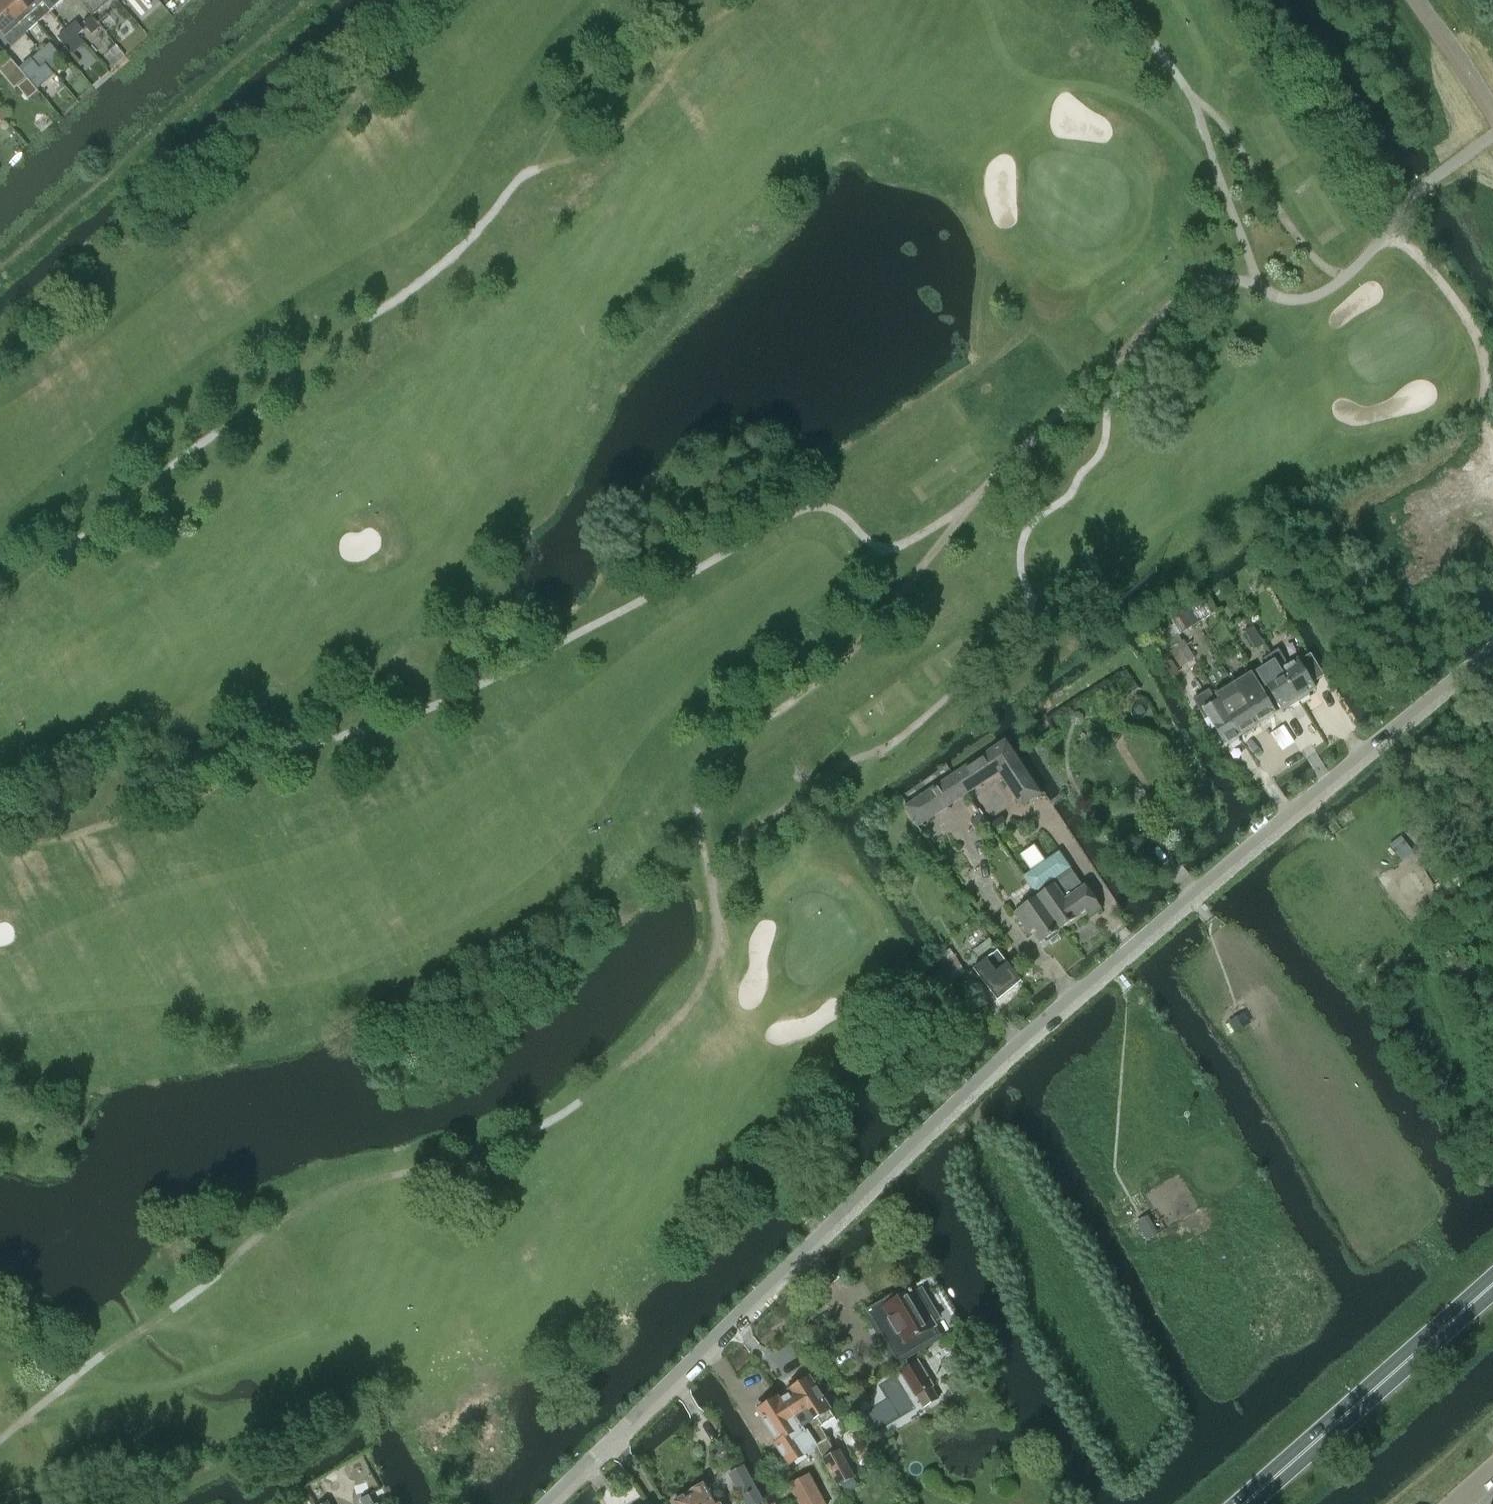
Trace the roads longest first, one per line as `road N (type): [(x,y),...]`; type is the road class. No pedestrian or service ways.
road 1 (unclassified): [(611,1443),(956,1104),(1492,649)]
road 2 (primary): [(1244,1503),(1492,1284)]
road 3 (track): [(1376,237),(1425,266),(1464,318),(1482,357),(1492,454)]

